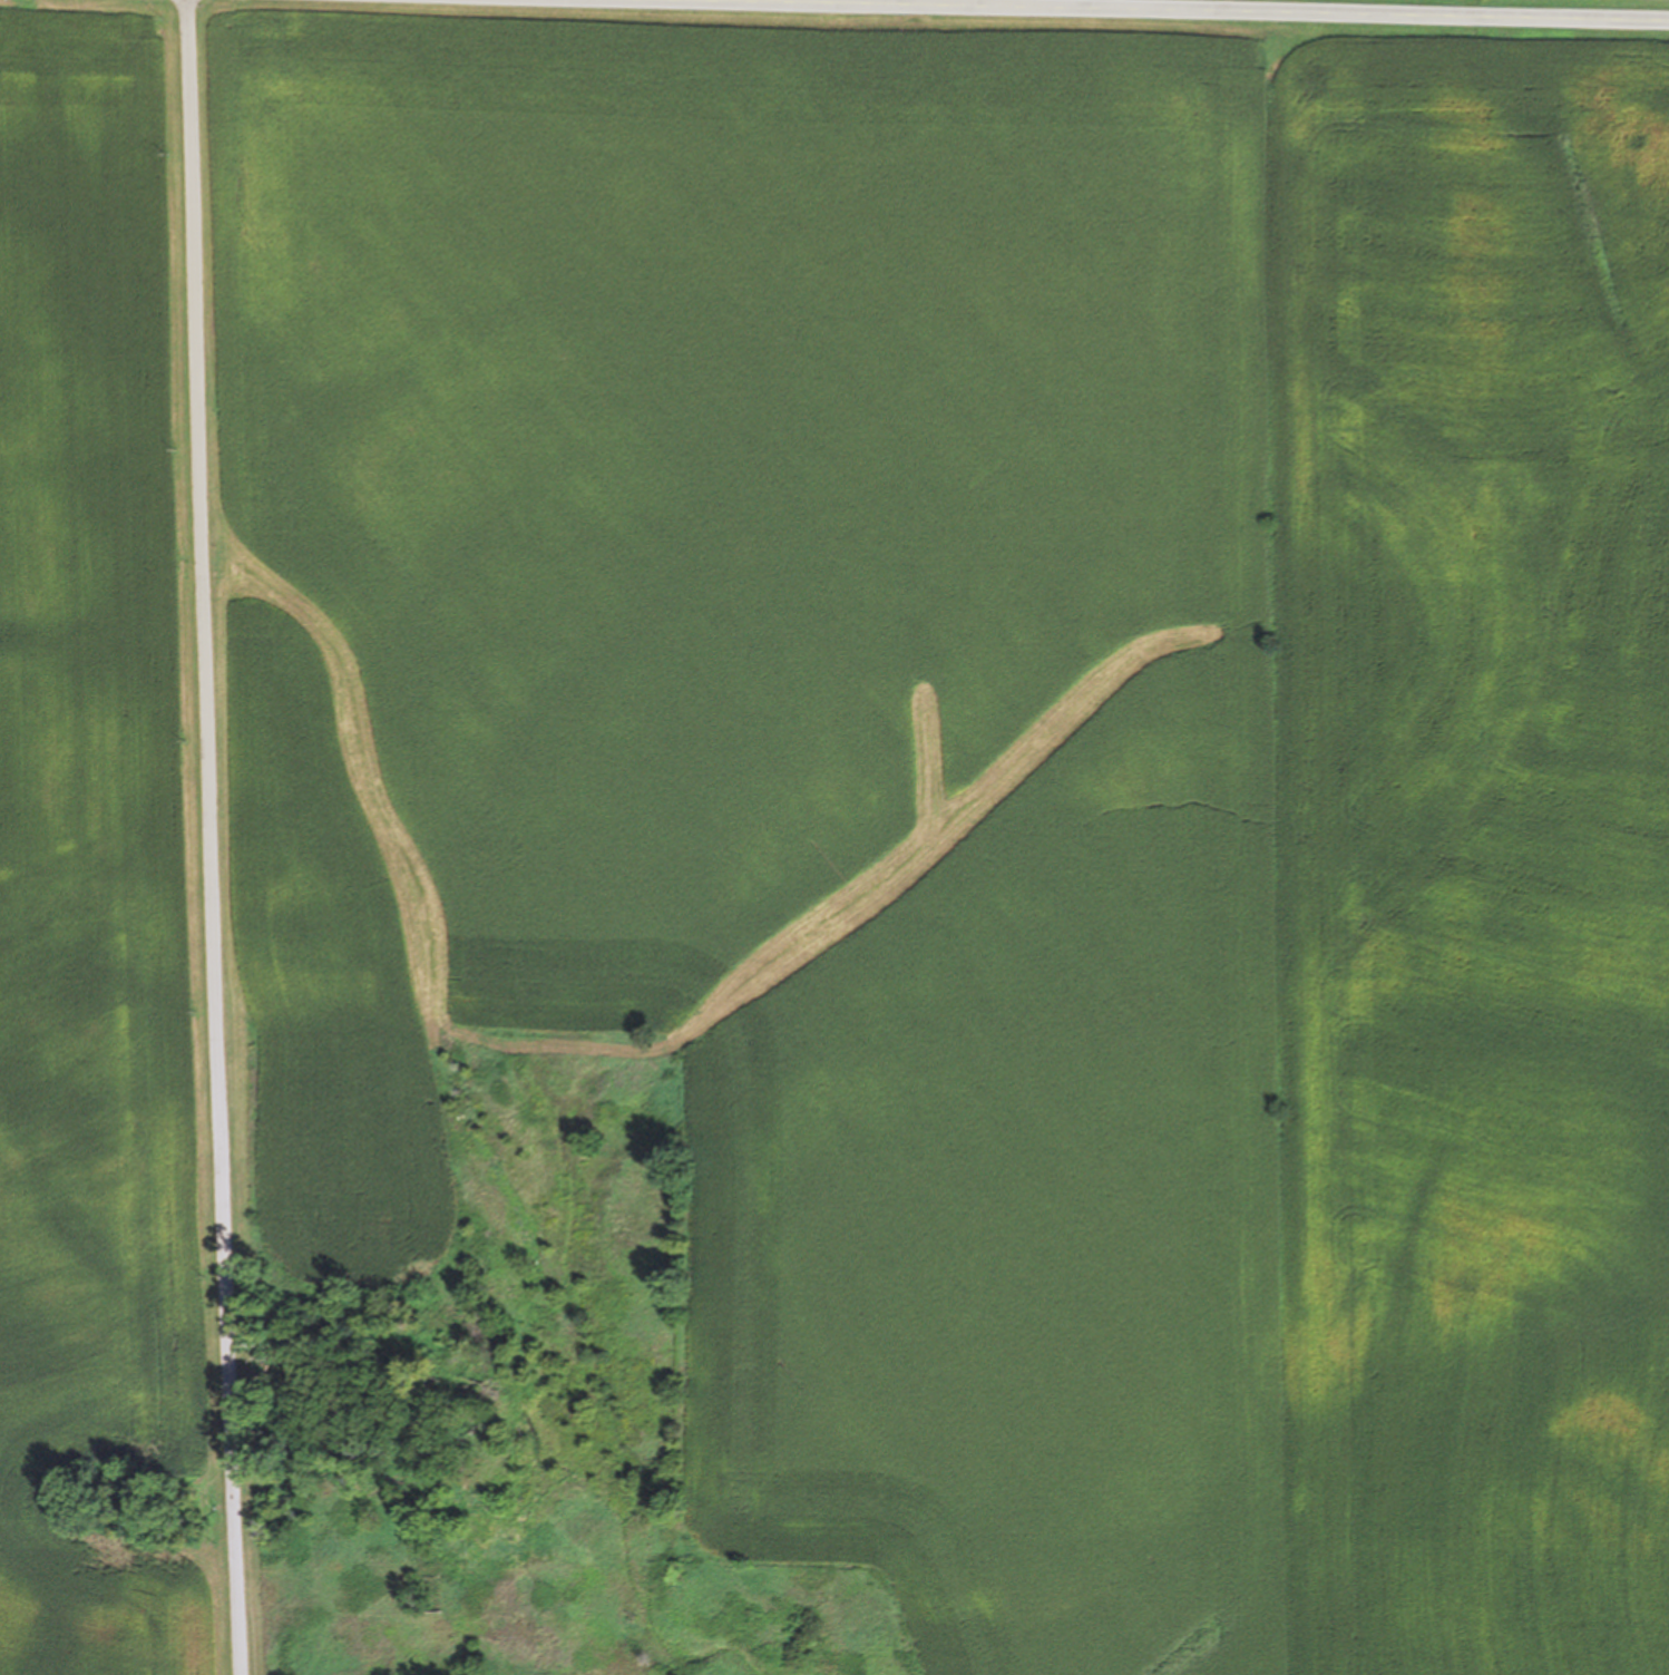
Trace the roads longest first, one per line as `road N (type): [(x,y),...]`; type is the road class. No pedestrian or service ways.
road 1 (residential): [(241,1674),(186,0)]
road 2 (secondary): [(1668,25),(569,0)]

